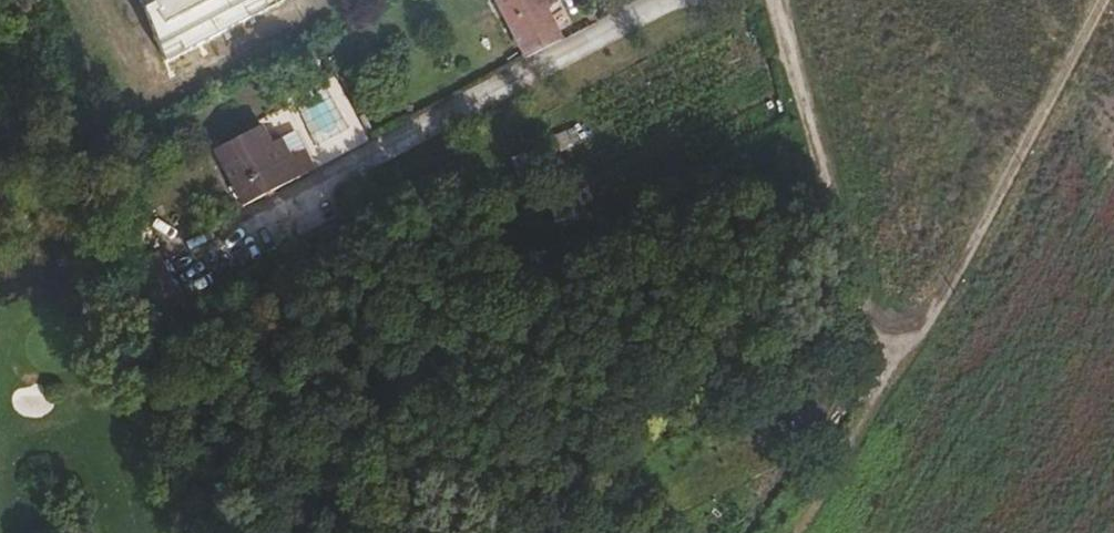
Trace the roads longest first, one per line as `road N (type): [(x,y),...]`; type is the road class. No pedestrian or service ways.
road 1 (track): [(801,532),(1106,0)]
road 2 (track): [(680,0),(186,255)]
road 3 (track): [(761,0),(870,343),(899,357)]

